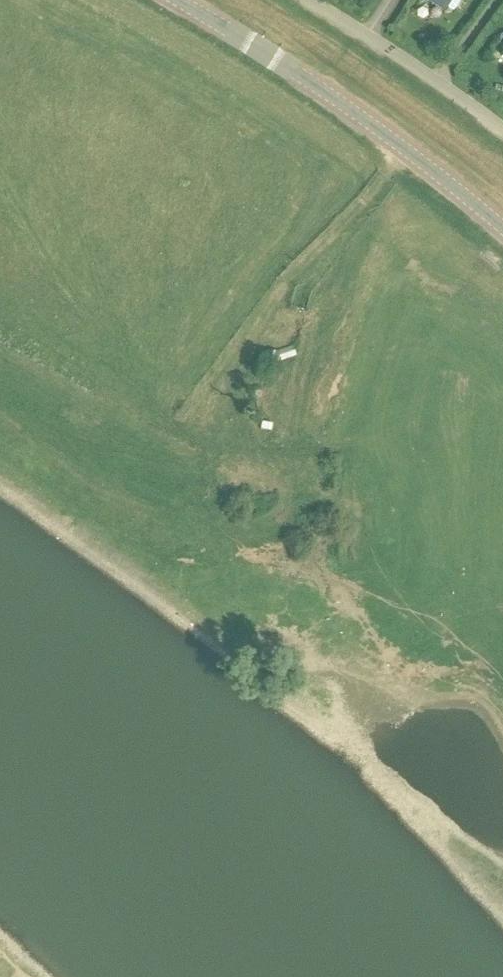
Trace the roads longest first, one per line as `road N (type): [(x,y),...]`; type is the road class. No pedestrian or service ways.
road 1 (tertiary): [(502,228),(321,88),(174,0)]
road 2 (residential): [(502,127),(368,35)]

